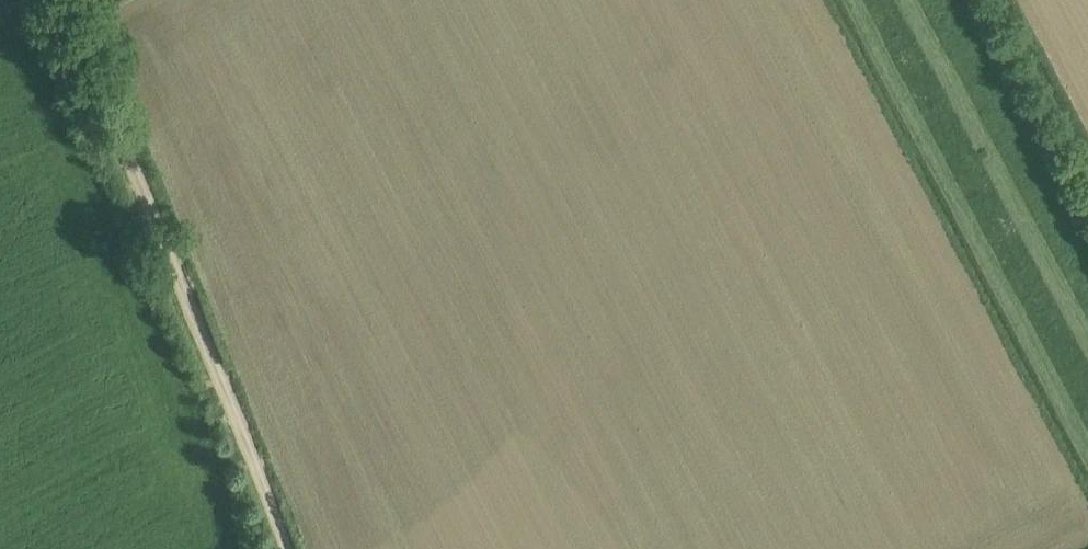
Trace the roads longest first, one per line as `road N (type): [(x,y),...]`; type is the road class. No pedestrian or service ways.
road 1 (track): [(283,548),(68,0)]
road 2 (track): [(916,0),(1087,329)]

